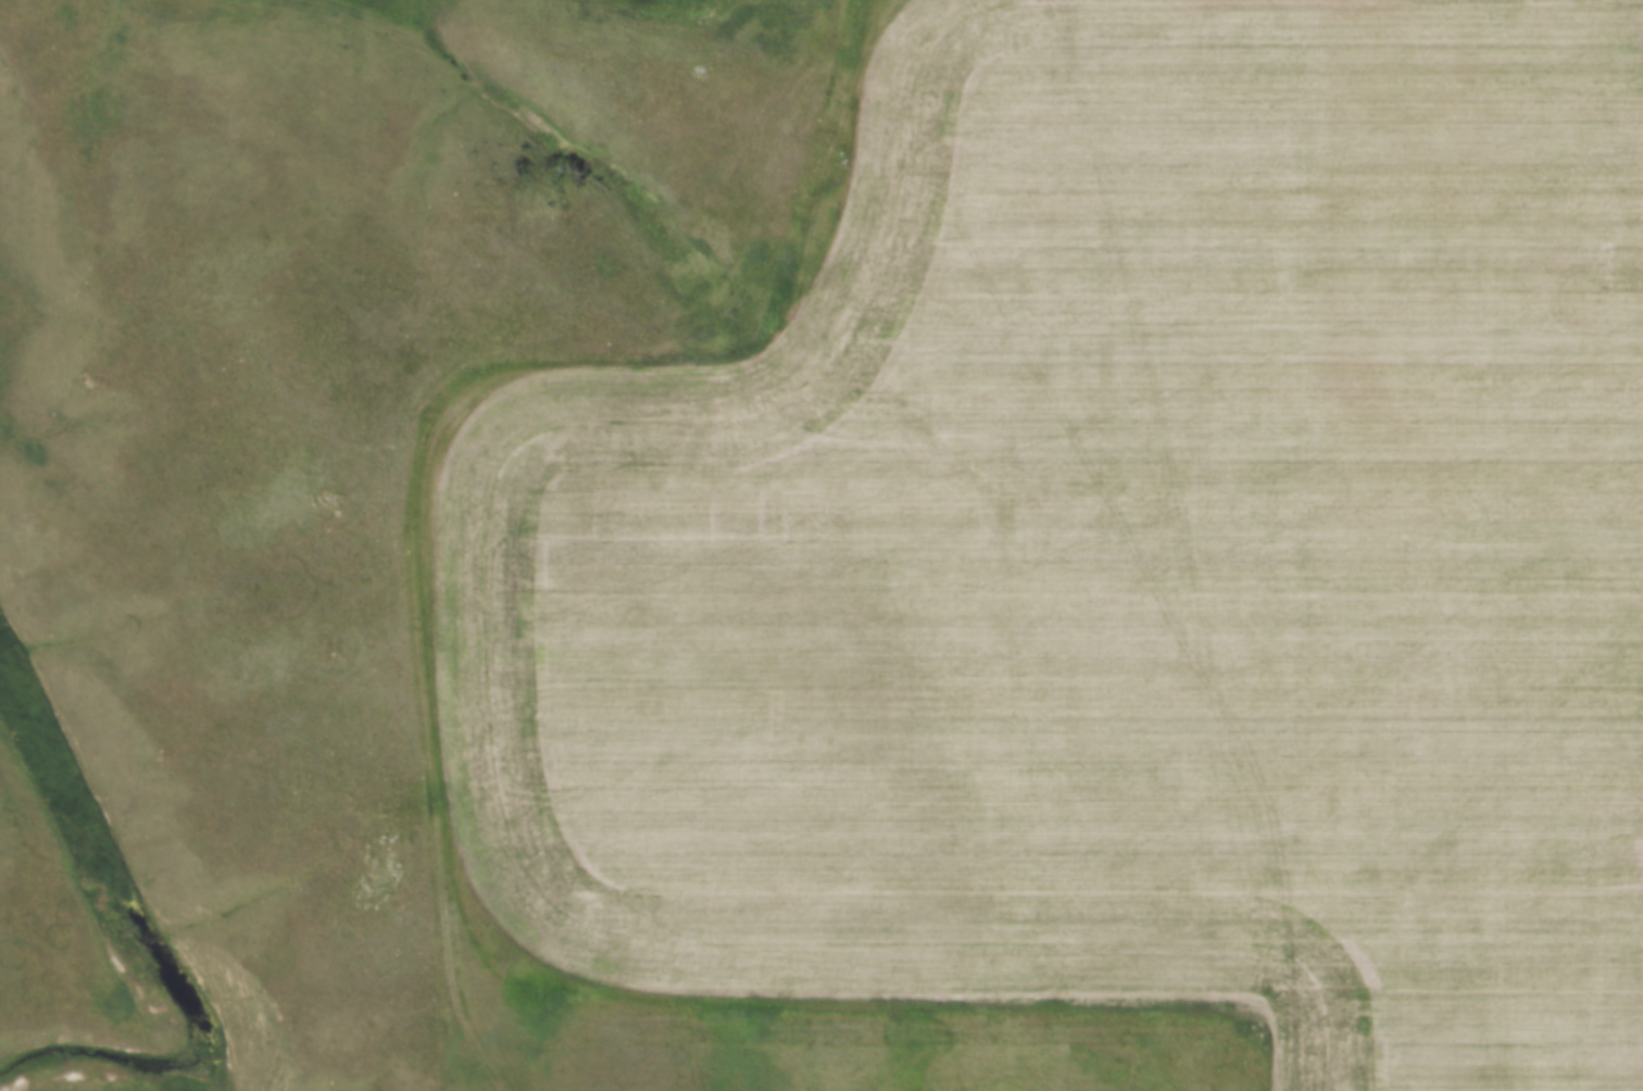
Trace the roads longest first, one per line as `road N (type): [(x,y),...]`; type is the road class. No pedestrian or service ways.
road 1 (track): [(465,1090),(449,1048),(446,907),(418,610),(416,522),(427,447),(448,402),(510,366),(730,364),(769,346),(790,309),(815,188),(851,106),(872,0)]

